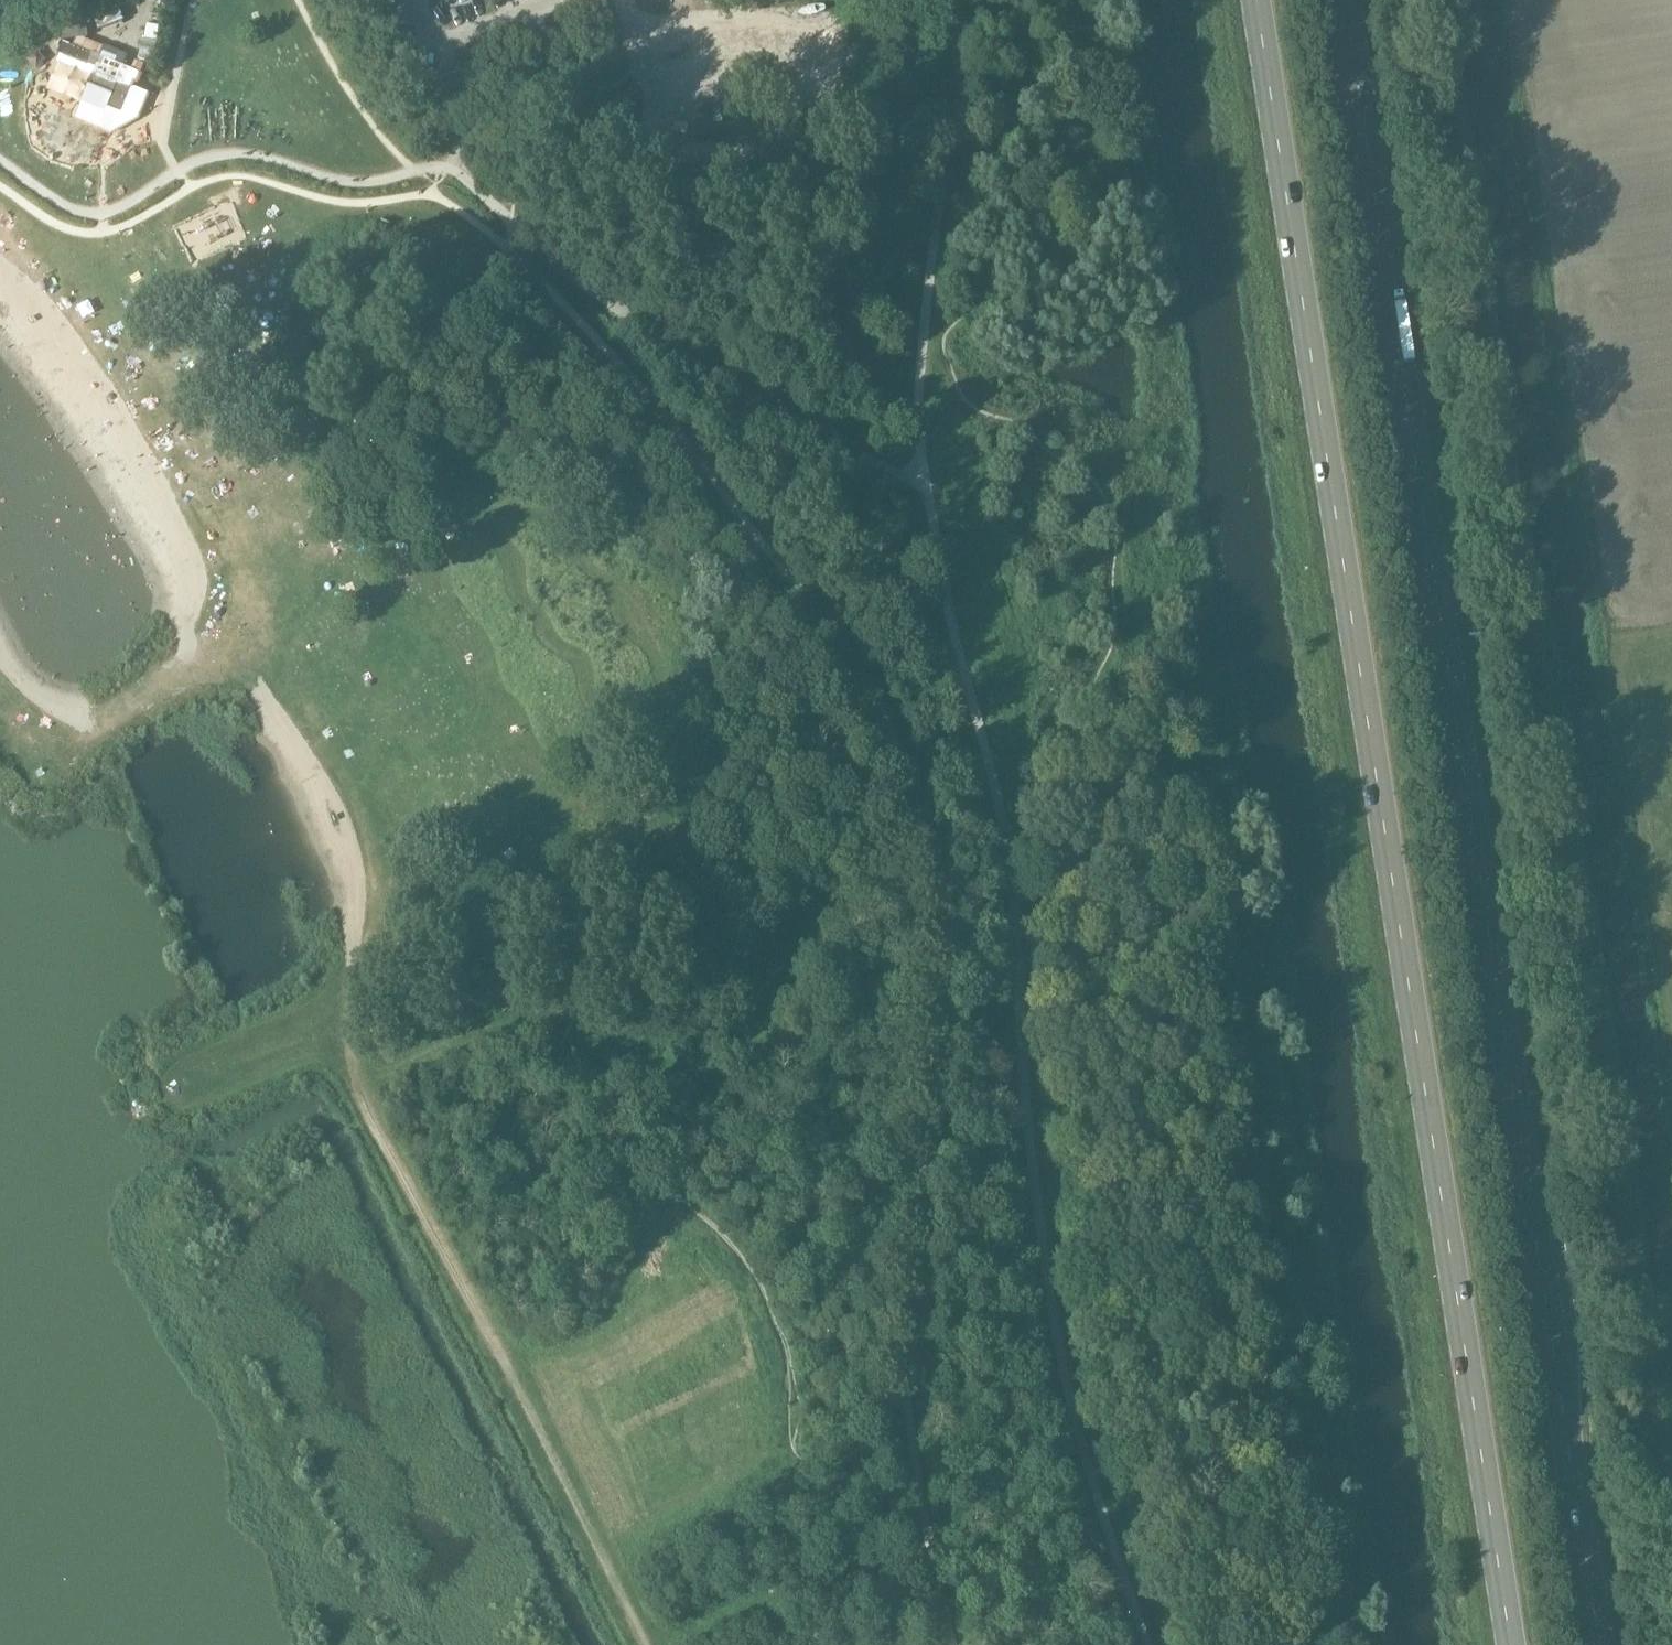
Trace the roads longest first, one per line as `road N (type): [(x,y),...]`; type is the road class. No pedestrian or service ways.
road 1 (primary): [(1597,1644),(1341,0)]
road 2 (primary): [(1259,0),(1513,1644)]

